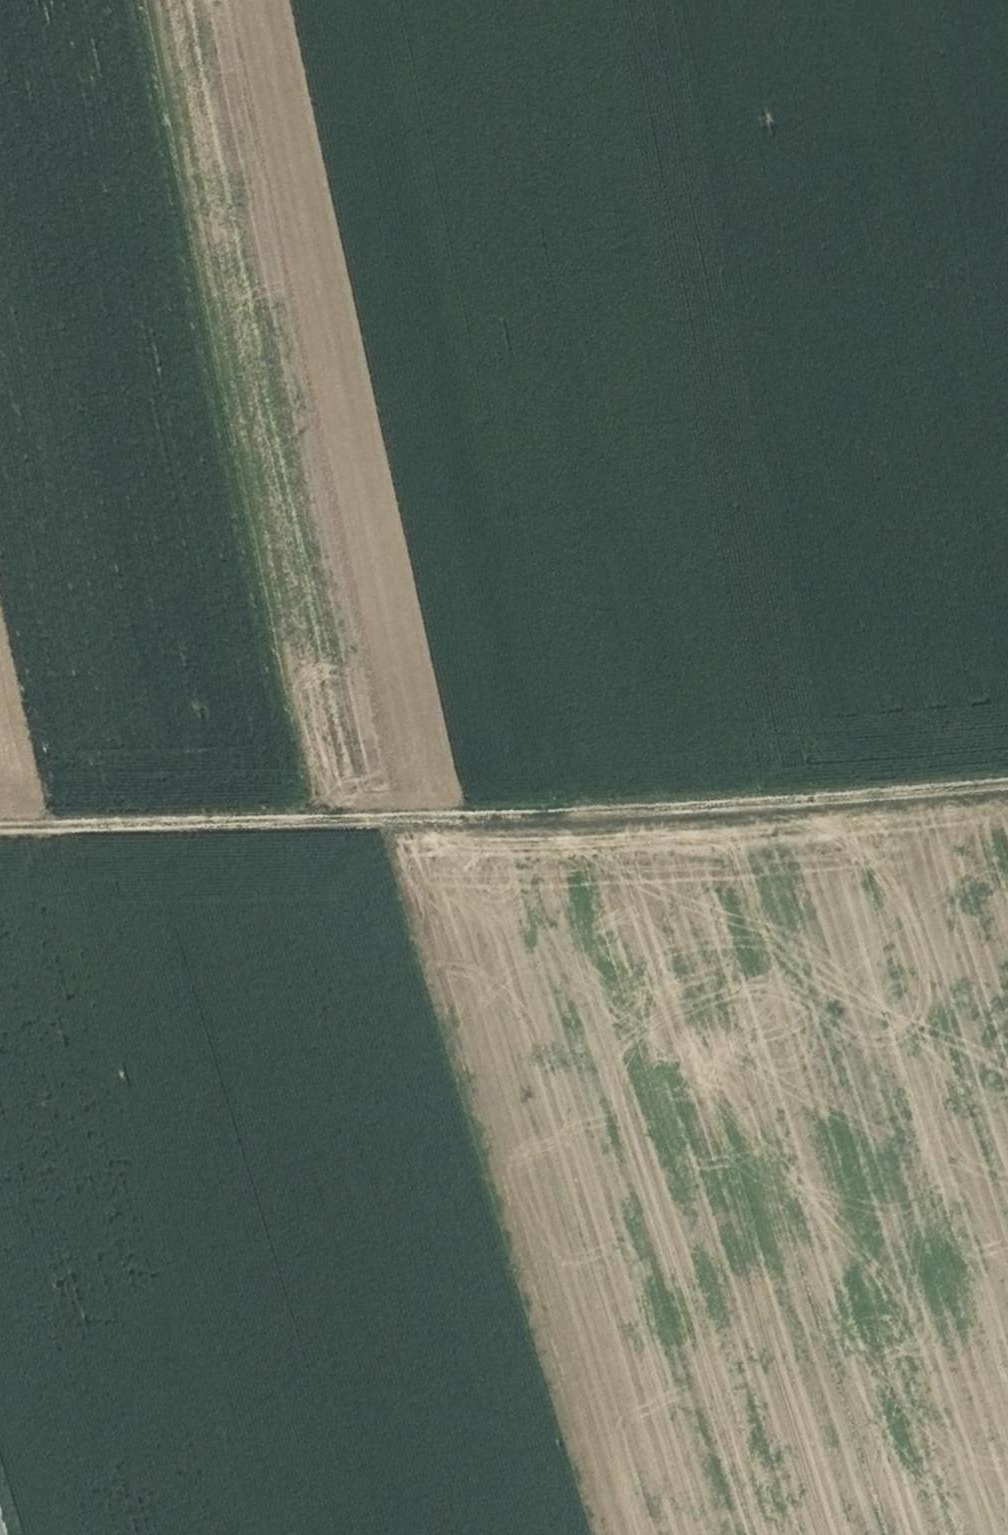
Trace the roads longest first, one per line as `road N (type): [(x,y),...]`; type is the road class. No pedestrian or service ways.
road 1 (track): [(0,823),(1007,776)]

